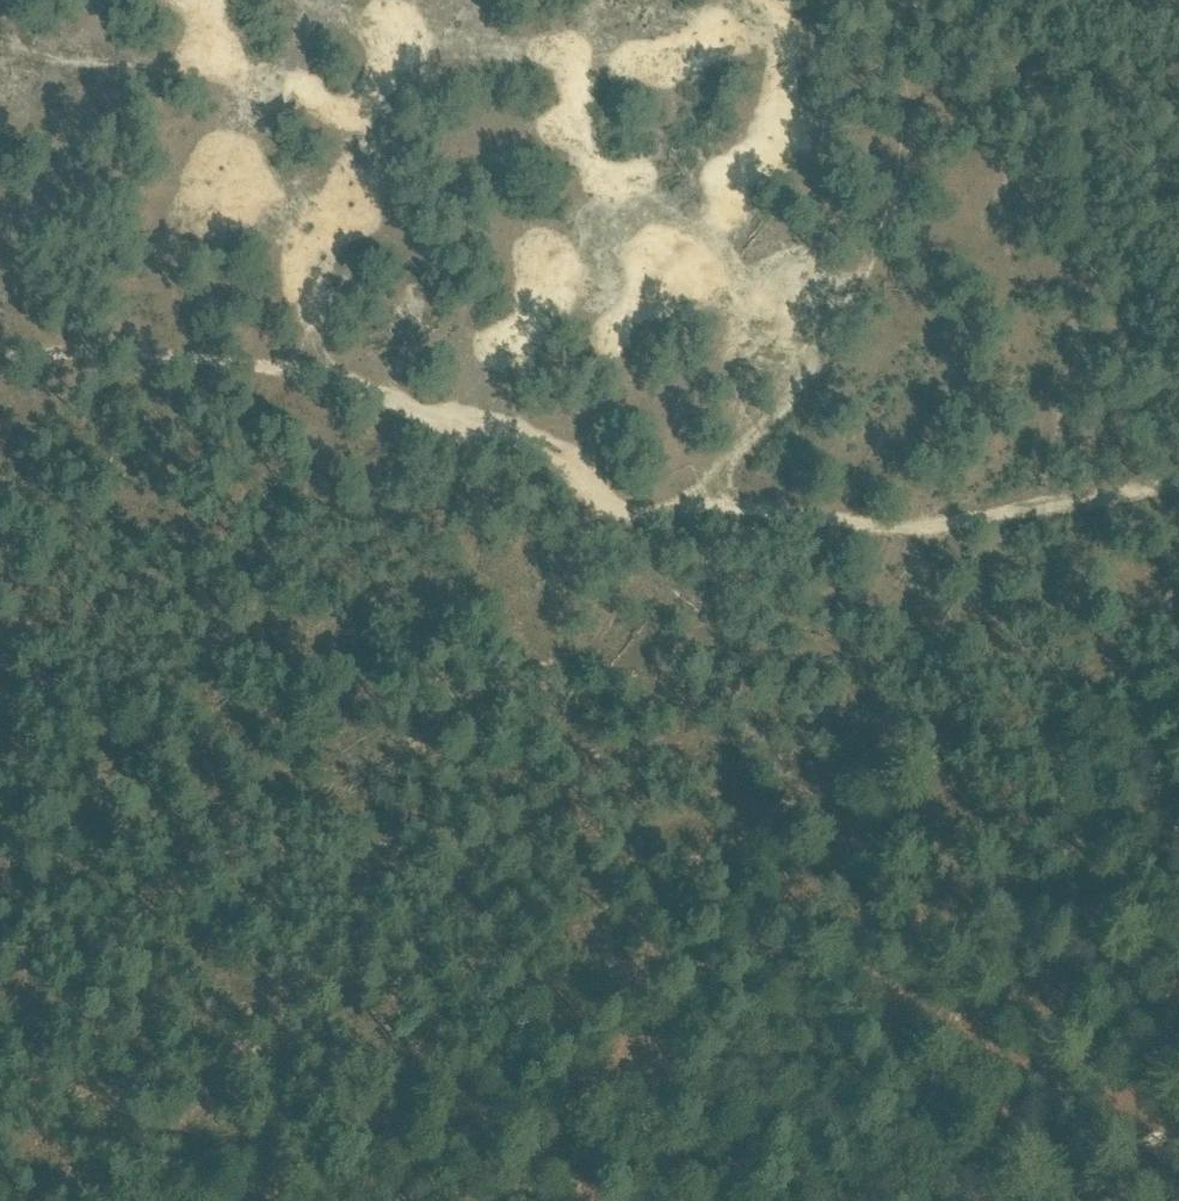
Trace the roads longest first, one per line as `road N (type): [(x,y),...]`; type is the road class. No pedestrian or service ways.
road 1 (track): [(417,1200),(438,1074),(488,890),(568,713),(690,516),(837,332),(899,194),(902,68),(929,0)]
road 2 (track): [(690,516),(895,526),(1178,480)]
road 3 (track): [(719,1200),(1178,1127)]

